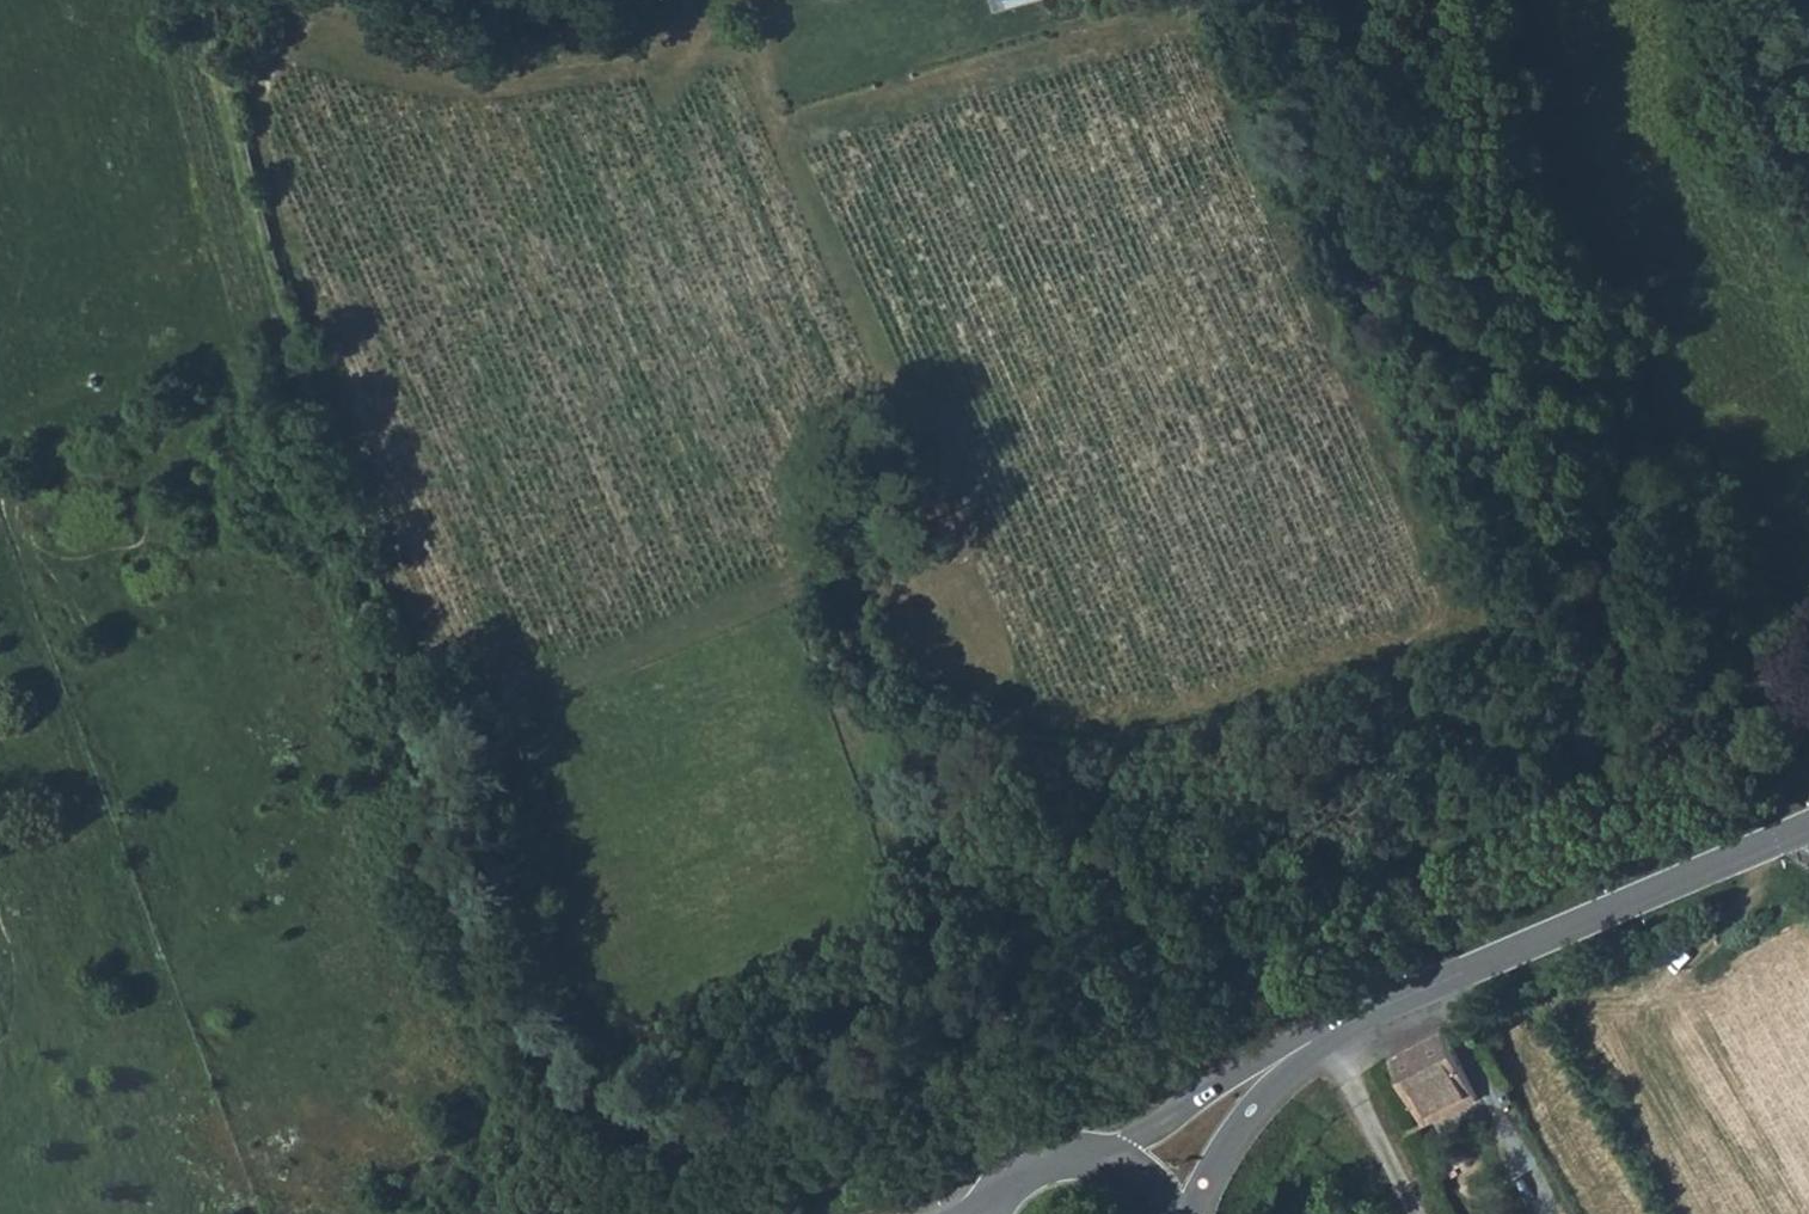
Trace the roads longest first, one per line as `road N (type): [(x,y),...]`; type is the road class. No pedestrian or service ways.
road 1 (tertiary): [(1318,1037),(1808,825)]
road 2 (track): [(191,0),(278,332)]
road 3 (tertiary): [(1318,1037),(1251,1063),(1176,1113),(1081,1161)]
road 4 (tertiary): [(1193,1213),(1270,1087),(1318,1037)]
road 5 (track): [(1651,967),(1746,900),(1762,845)]

